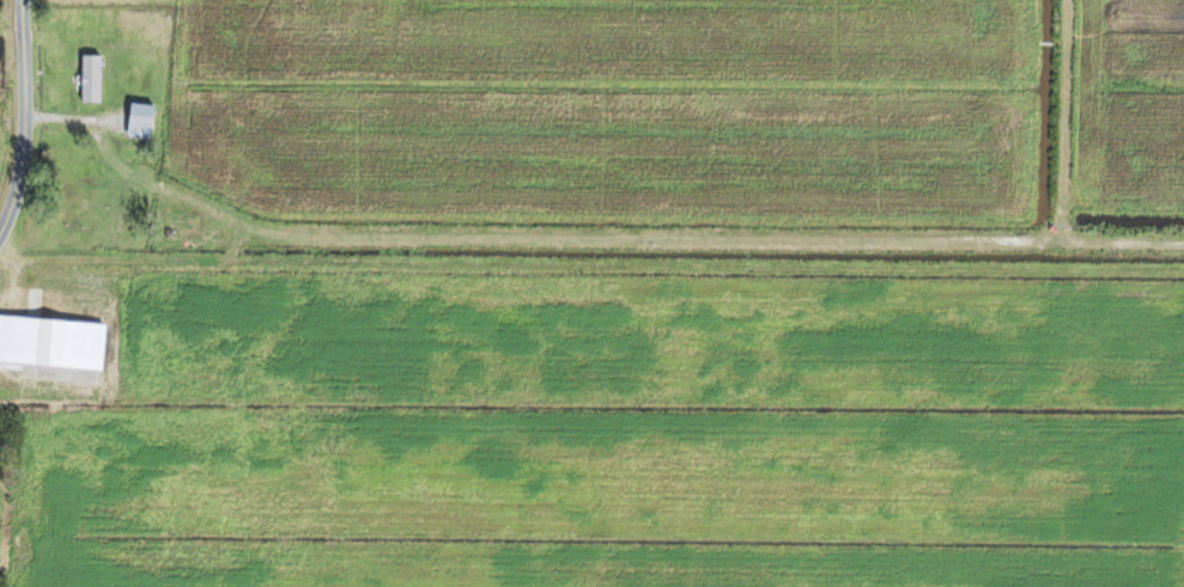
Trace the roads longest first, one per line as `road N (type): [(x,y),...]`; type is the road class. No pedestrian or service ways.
road 1 (residential): [(1183,160),(579,147),(17,175)]
road 2 (residential): [(19,0),(17,175)]

